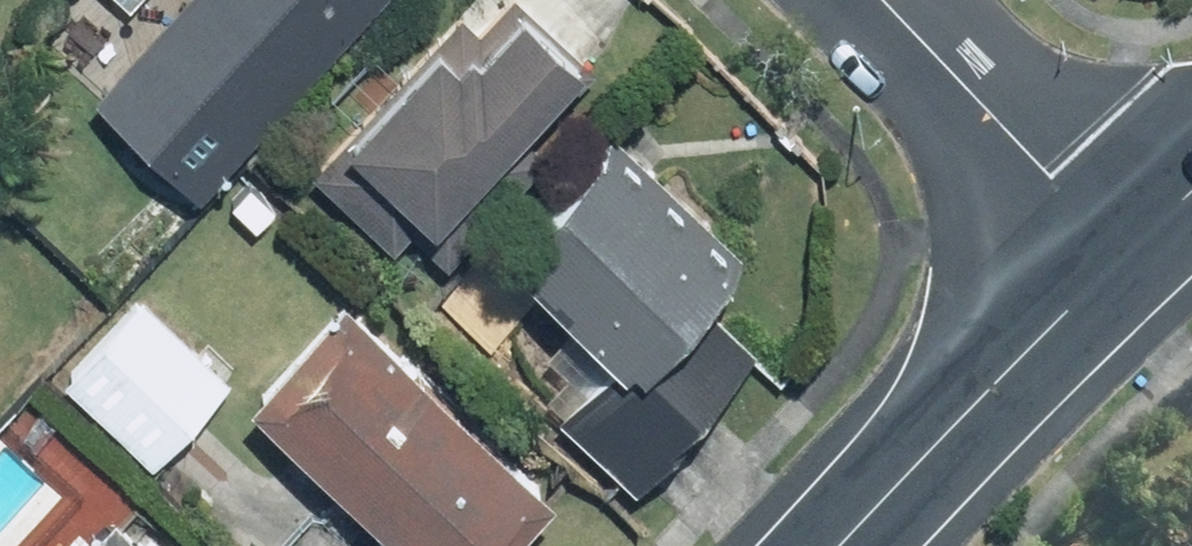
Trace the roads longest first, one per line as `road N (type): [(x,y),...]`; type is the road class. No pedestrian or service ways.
road 1 (residential): [(1123,248),(842,545)]
road 2 (residential): [(881,0),(1123,248)]

